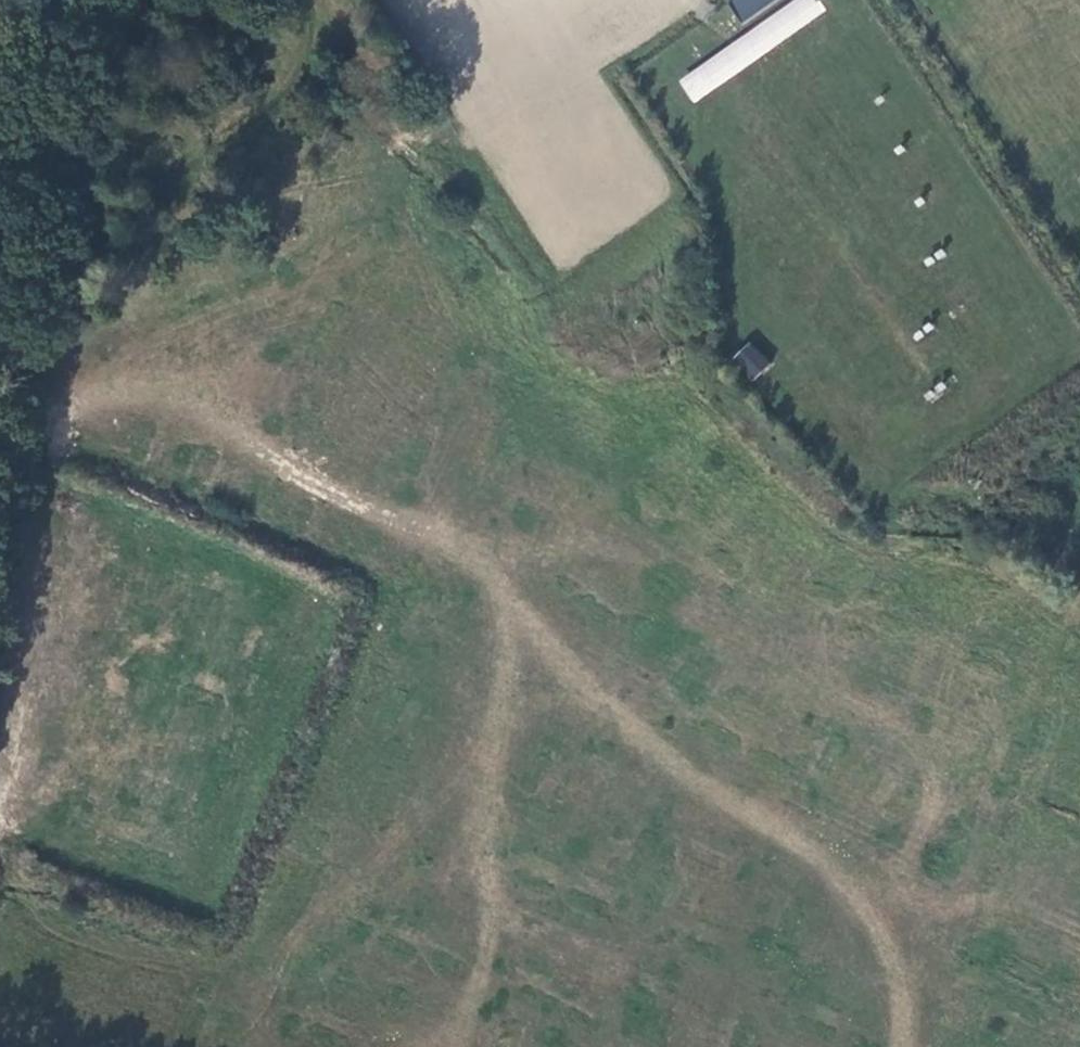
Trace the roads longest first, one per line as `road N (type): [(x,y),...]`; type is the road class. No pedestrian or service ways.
road 1 (track): [(309,0),(313,26),(303,67),(282,102),(165,182),(98,208)]
road 2 (track): [(12,245),(98,208),(97,146),(109,88),(151,0)]

